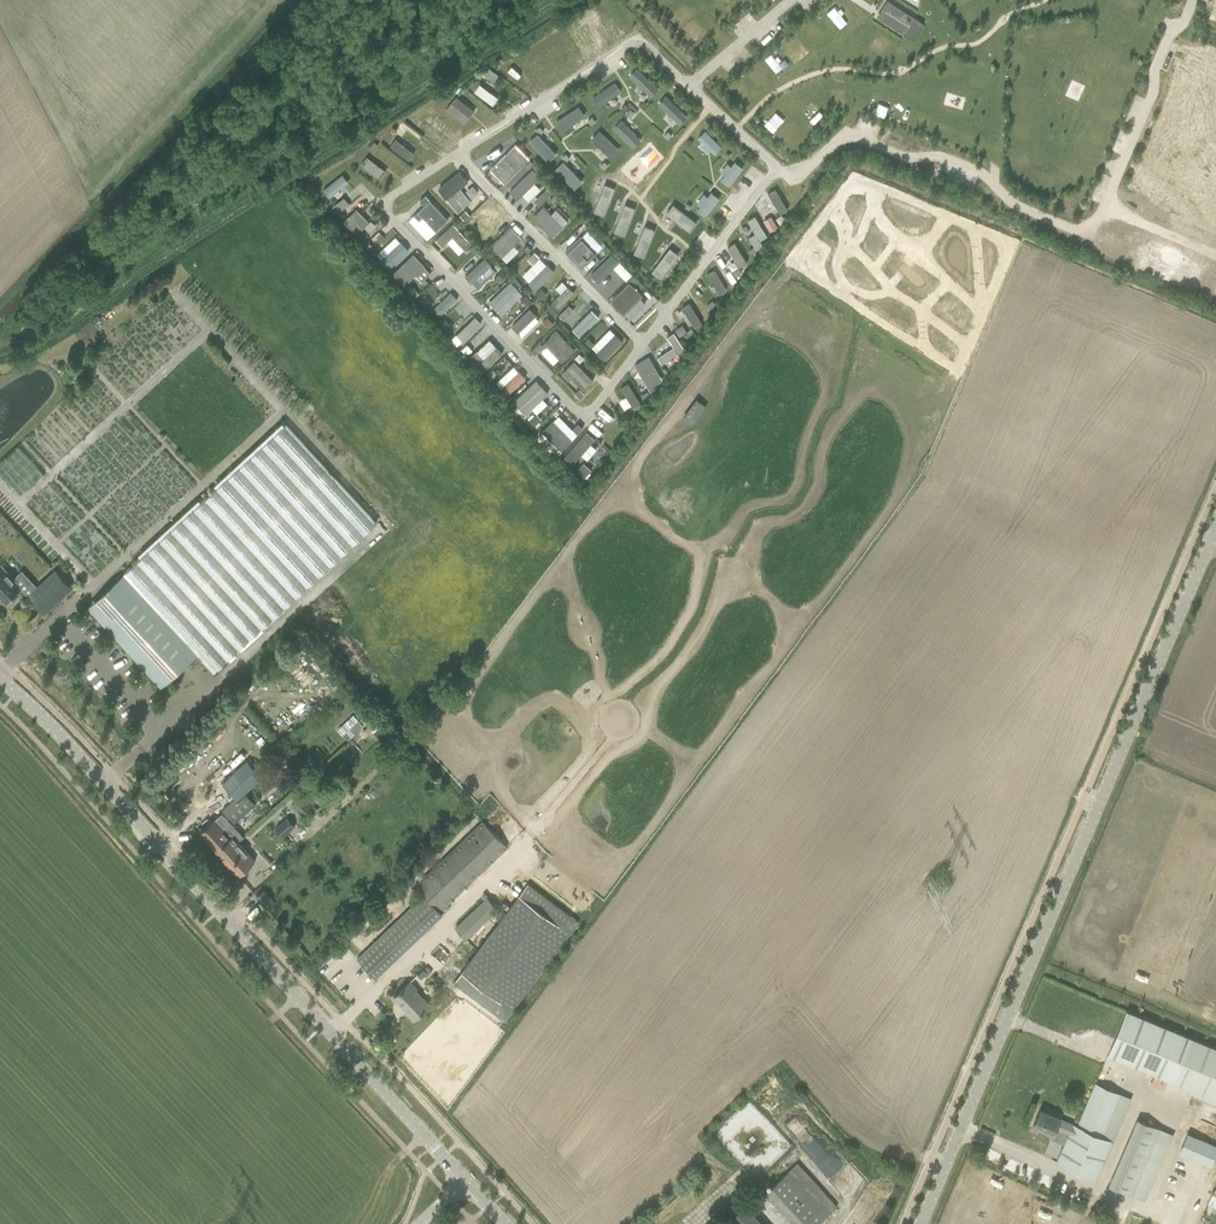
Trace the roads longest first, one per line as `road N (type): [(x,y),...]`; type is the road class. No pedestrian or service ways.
road 1 (tertiary): [(918,1223),(1215,525)]
road 2 (tertiary): [(466,1181),(36,708),(0,679)]
road 3 (track): [(0,346),(53,327),(132,273)]

